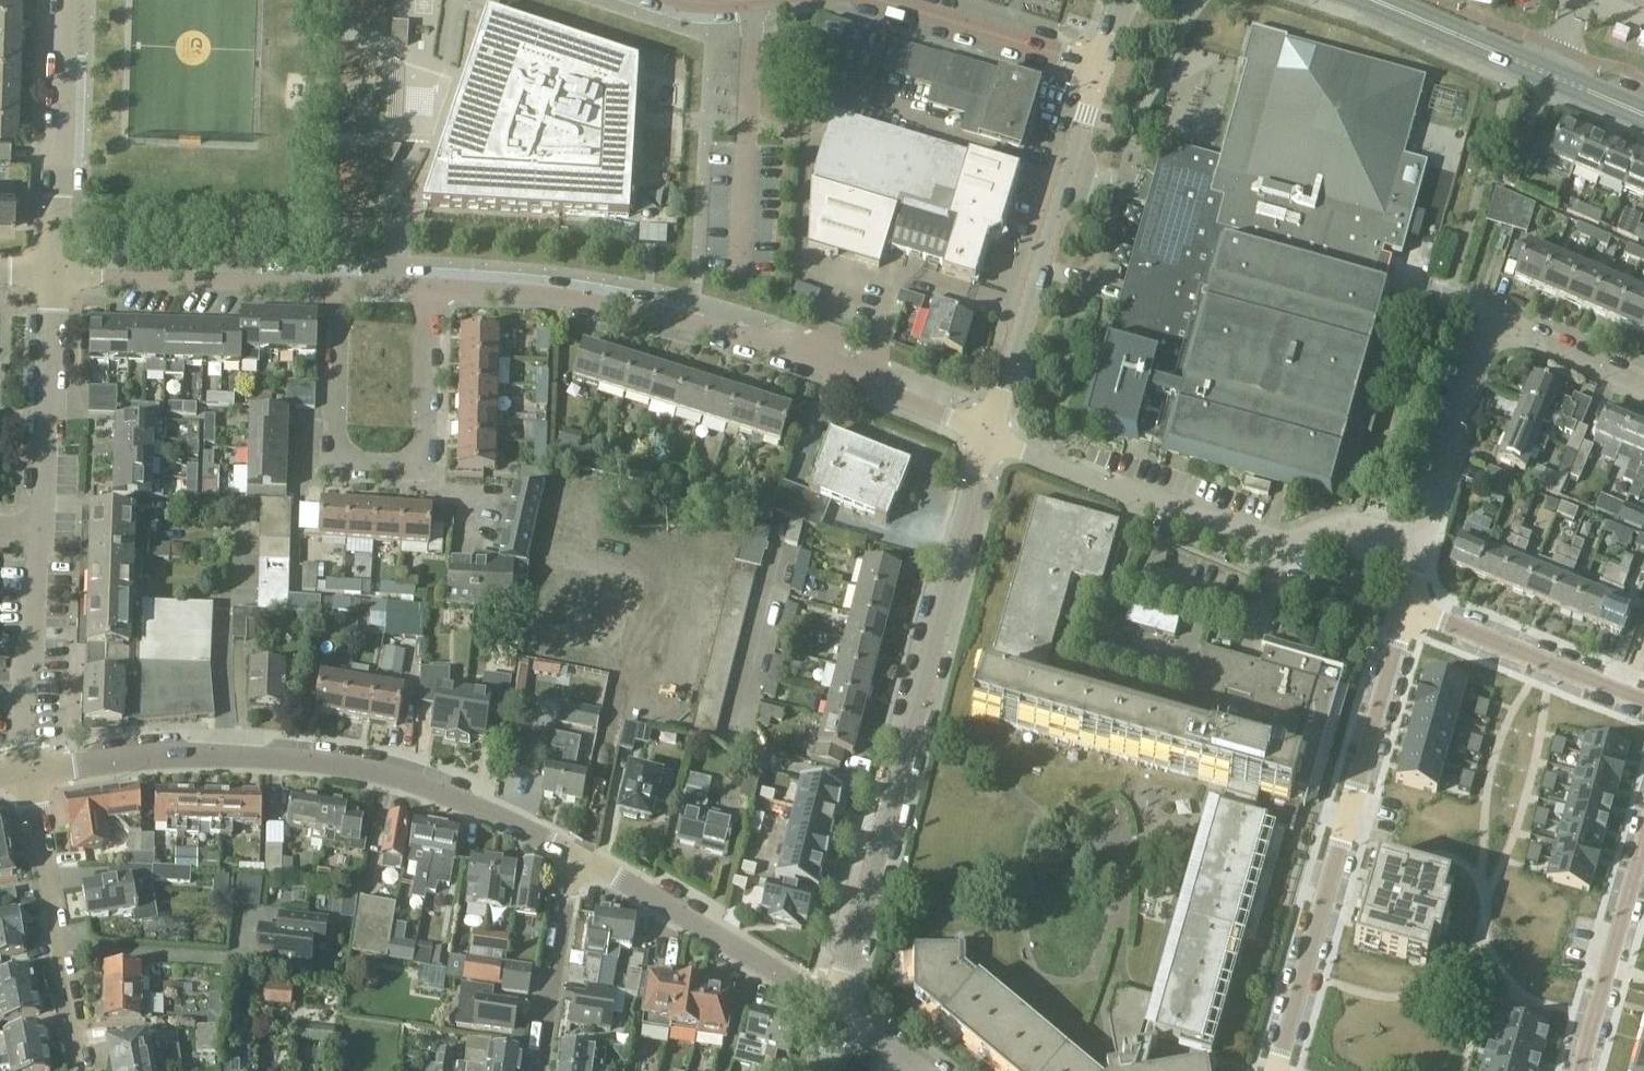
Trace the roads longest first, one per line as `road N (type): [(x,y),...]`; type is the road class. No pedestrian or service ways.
road 1 (residential): [(996,439),(806,362),(676,320),(558,294),(429,287)]
road 2 (tertiary): [(834,1008),(996,439)]
road 3 (residential): [(575,856),(516,822),(374,770),(201,754),(26,774)]
road 4 (residential): [(1274,1070),(1402,603)]
road 5 (residential): [(1423,541),(1381,527),(1285,543),(996,439)]
road 6 (residential): [(429,287),(425,432),(408,458),(367,464),(340,446),(335,428),(339,283)]
road 7 (residential): [(1643,384),(1507,326),(1480,332),(1423,541)]
road 8 (tertiary): [(996,439),(1103,66)]
road 9 (residential): [(82,1070),(26,774)]
road 10 (residential): [(834,1008),(756,954),(575,856)]
road 11 (secondary): [(1643,116),(1368,0)]
road 12 (residential): [(339,283),(54,274)]
road 13 (residential): [(54,274),(65,0)]
road 14 (residential): [(1643,702),(1402,603)]
road 15 (residential): [(41,525),(54,274)]
road 16 (residential): [(26,774),(24,665),(33,640),(41,525)]
road 17 (residential): [(1583,1070),(1643,842)]
road 18 (residential): [(883,0),(1103,66)]
road 19 (residential): [(541,1070),(575,856)]

